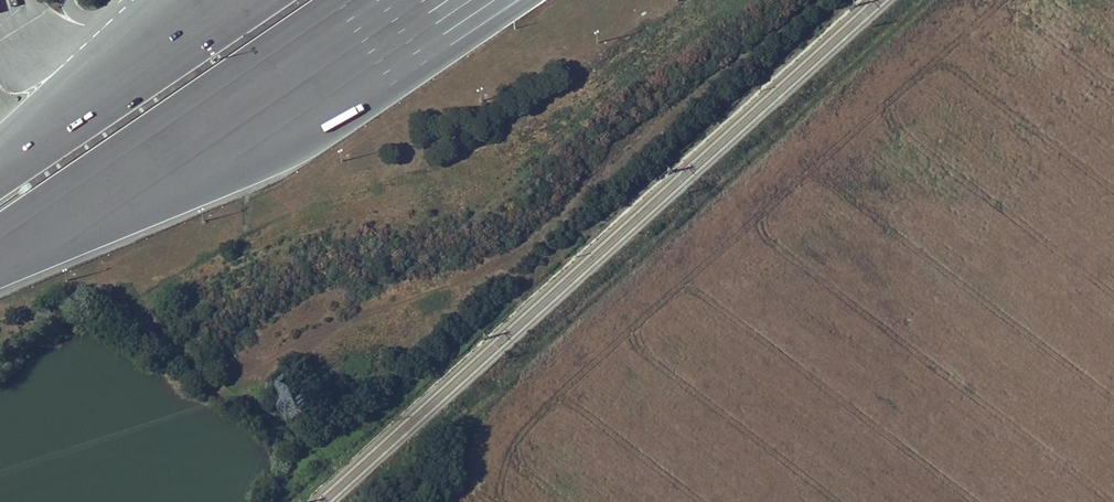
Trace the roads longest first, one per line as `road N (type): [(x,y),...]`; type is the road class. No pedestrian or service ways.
road 1 (motorway): [(0,258),(214,152),(448,0)]
road 2 (motorway): [(133,45),(0,151)]

